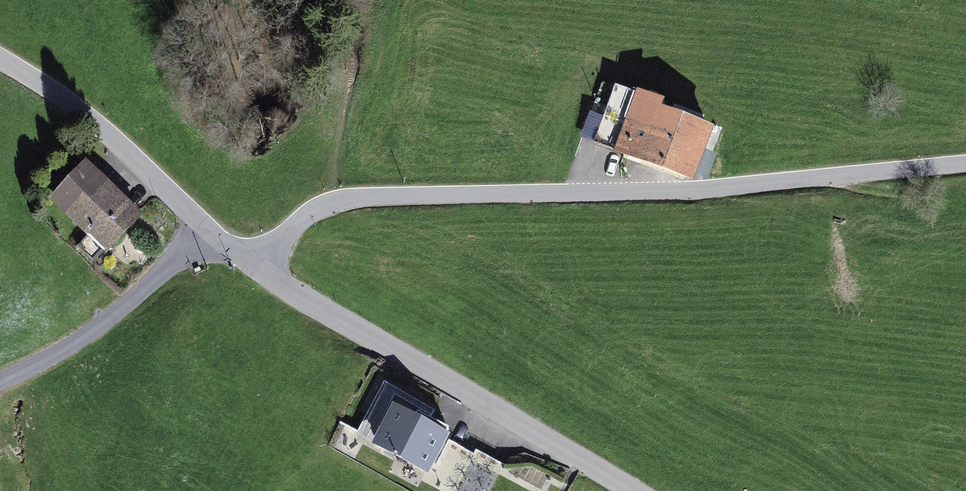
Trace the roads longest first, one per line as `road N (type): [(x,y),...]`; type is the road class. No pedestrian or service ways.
road 1 (unclassified): [(965,163),(333,200),(259,262)]
road 2 (unclassified): [(259,262),(640,490)]
road 3 (unclassified): [(0,61),(130,152),(211,239),(259,262)]
road 4 (track): [(211,239),(88,334),(0,381)]

